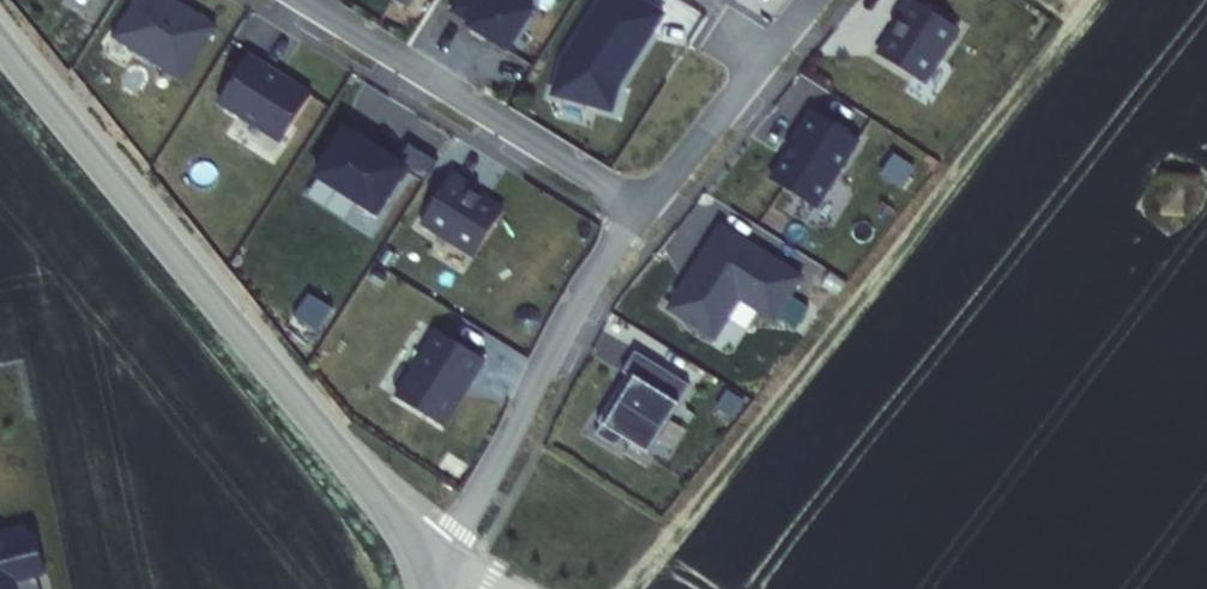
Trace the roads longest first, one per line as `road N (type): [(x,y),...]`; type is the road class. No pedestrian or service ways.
road 1 (tertiary): [(424,583),(389,517),(0,45)]
road 2 (residential): [(445,555),(577,300),(643,209)]
road 3 (residential): [(643,209),(306,0)]
road 4 (residential): [(643,209),(813,0)]

